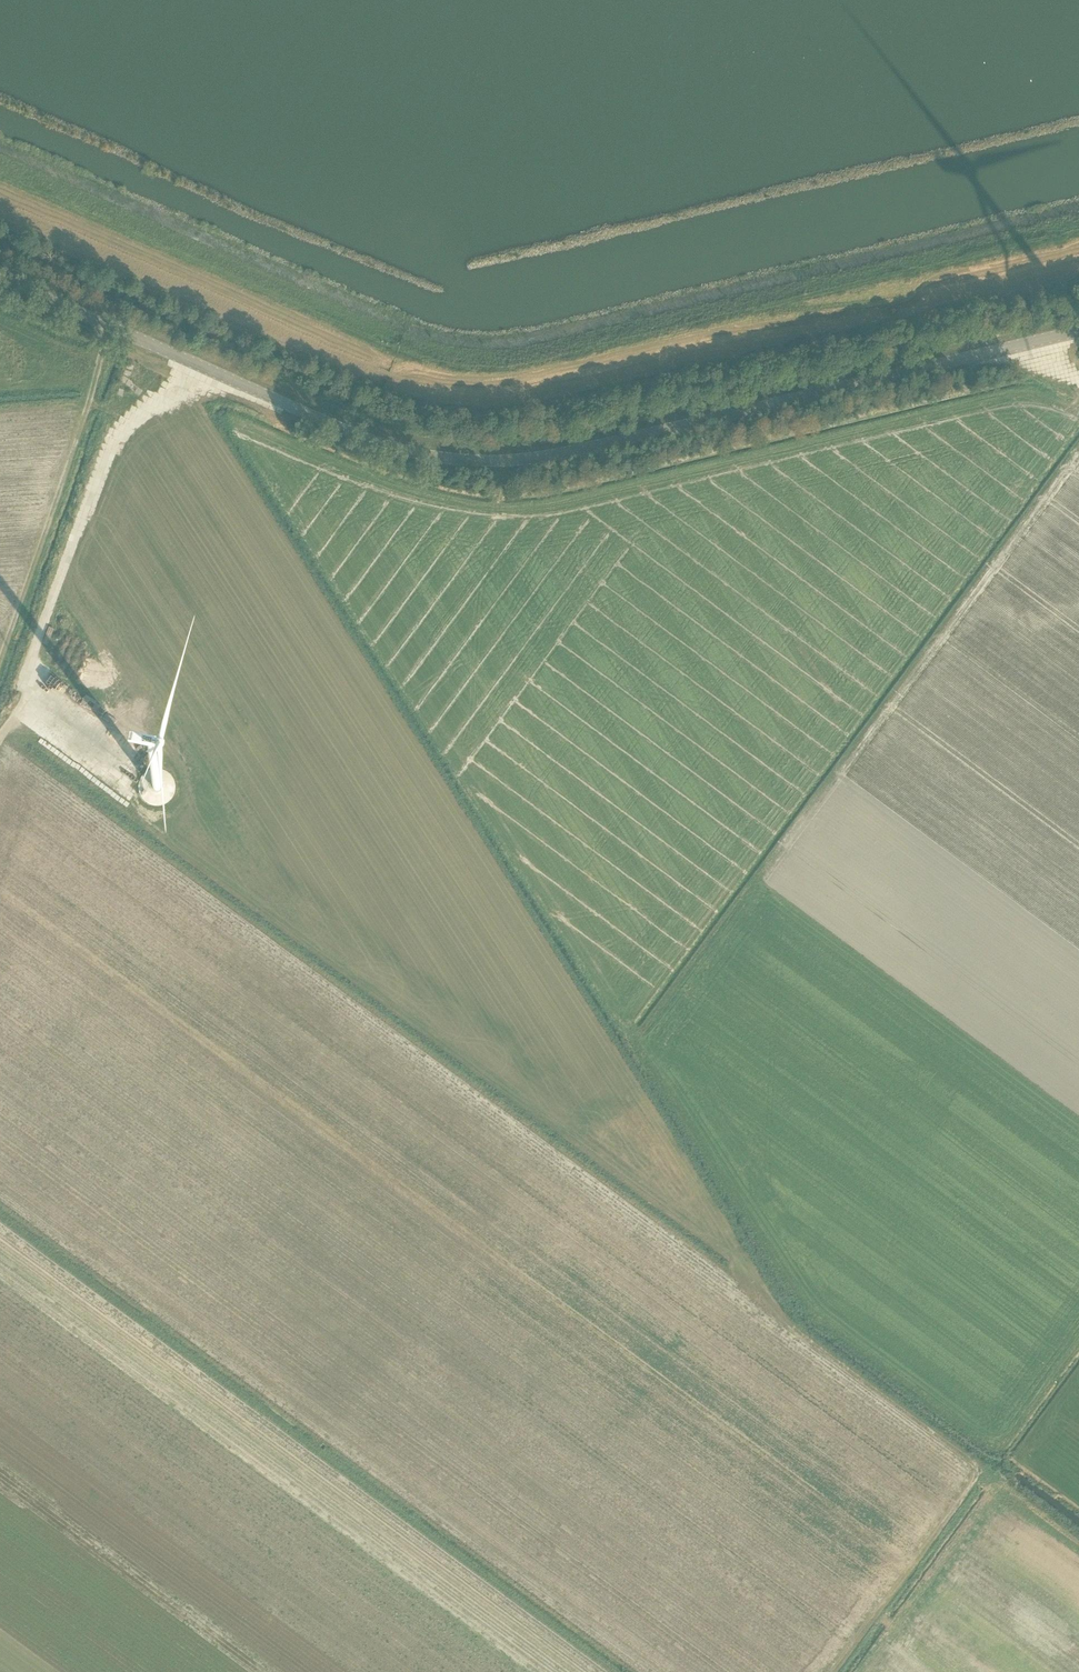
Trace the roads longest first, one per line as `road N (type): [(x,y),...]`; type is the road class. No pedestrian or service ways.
road 1 (unclassified): [(1078,331),(574,451),(463,460),(354,433),(0,277)]
road 2 (track): [(10,710),(109,447),(127,425),(211,370)]

